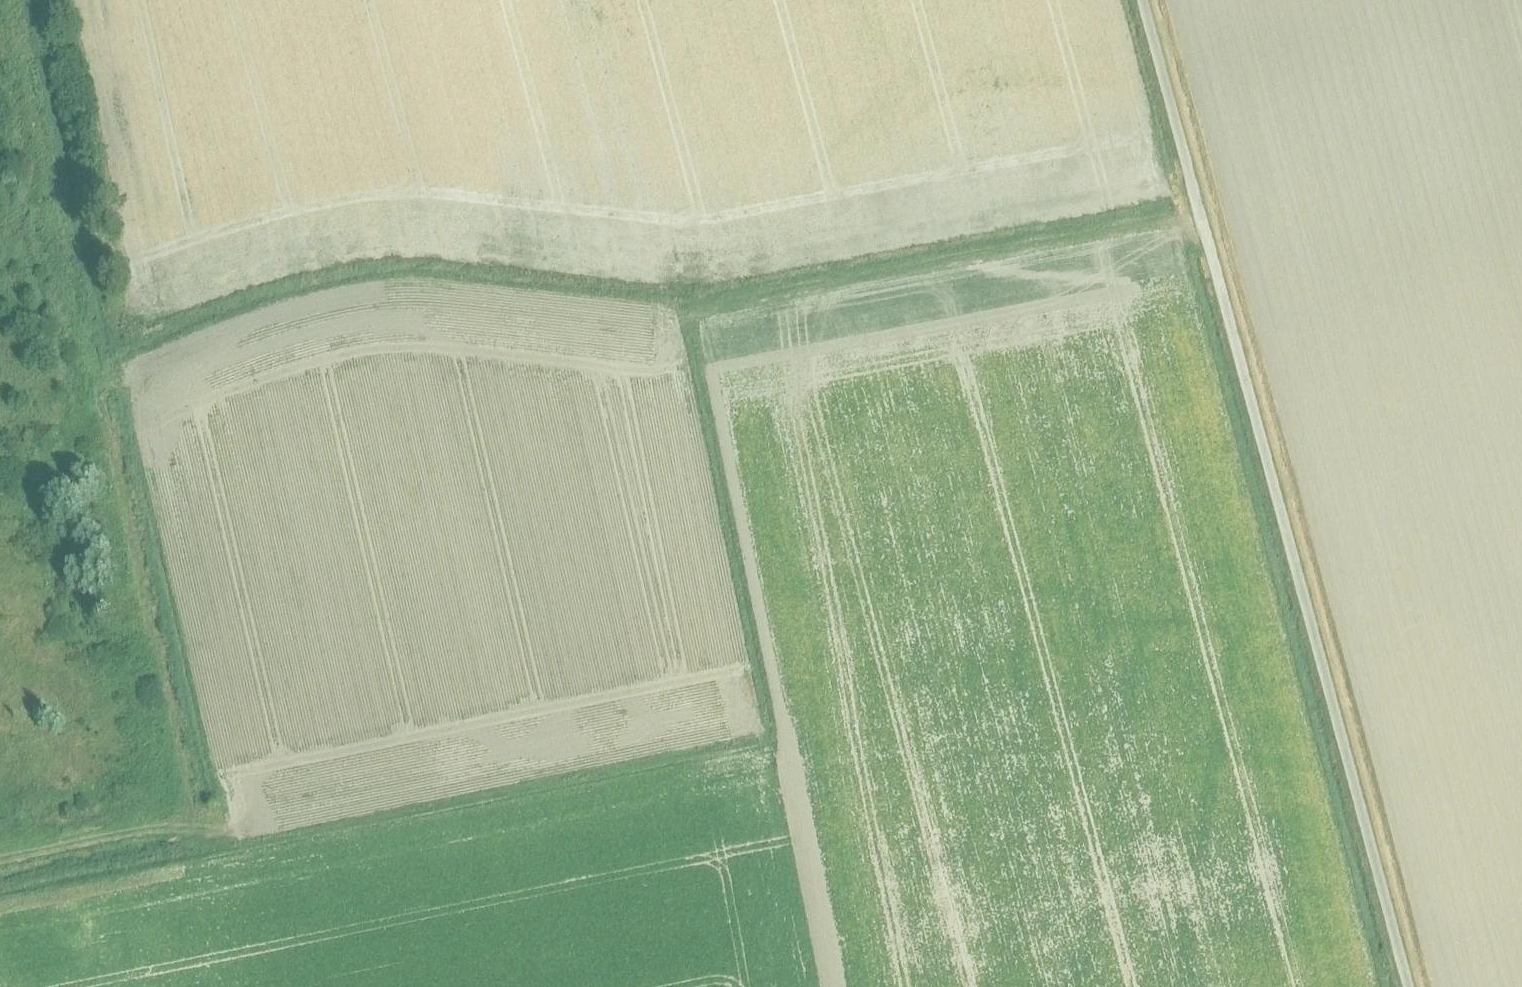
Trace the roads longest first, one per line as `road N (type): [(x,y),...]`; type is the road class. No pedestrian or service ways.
road 1 (unclassified): [(1408,986),(1143,0)]

